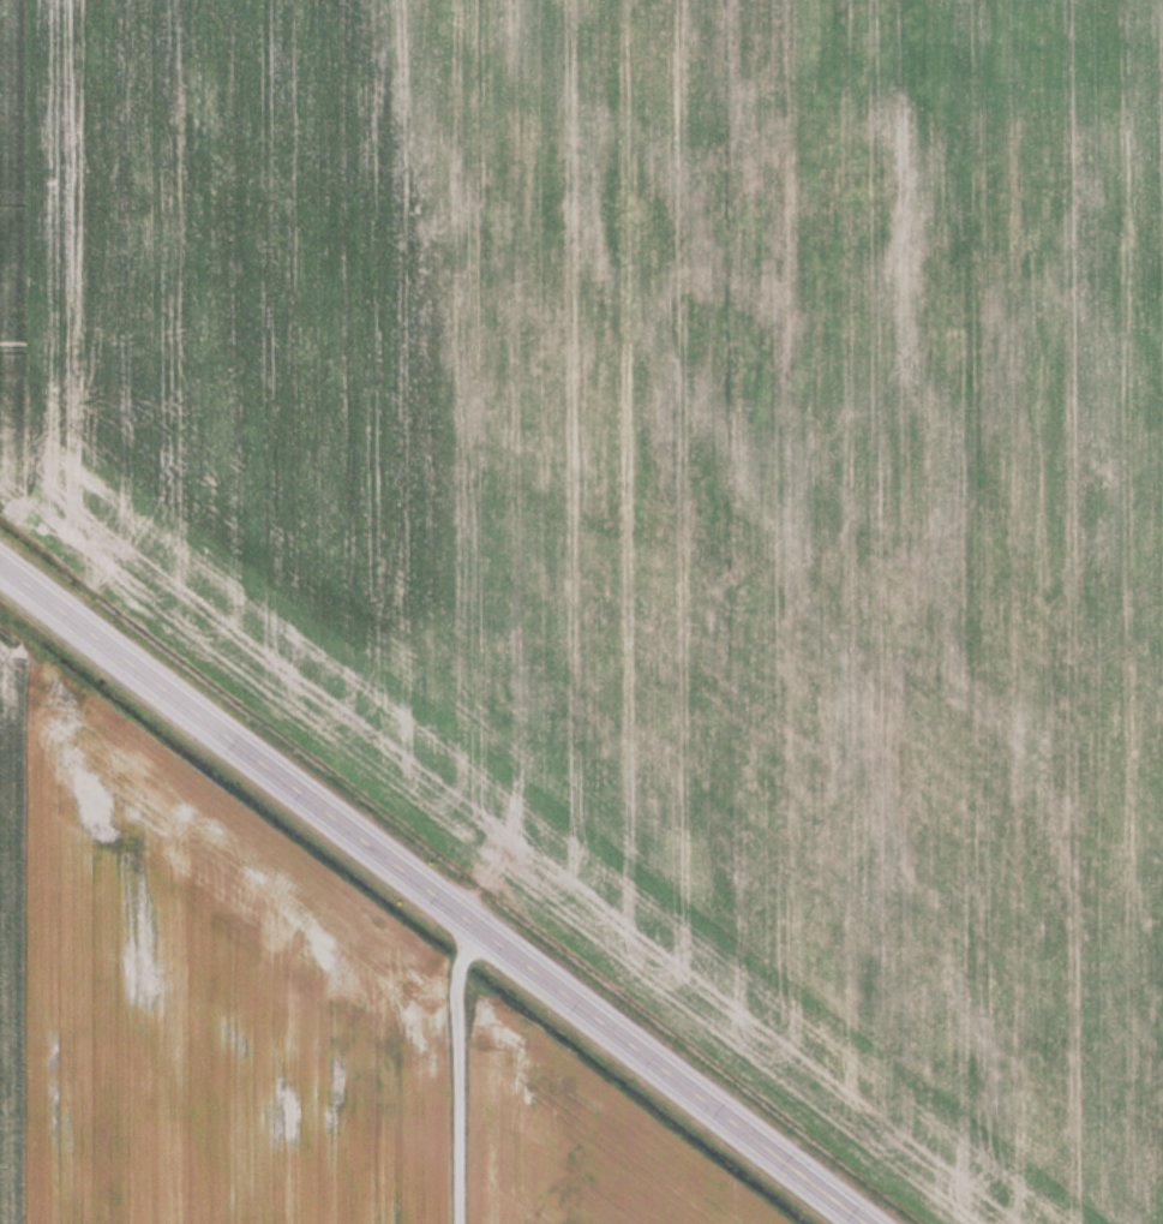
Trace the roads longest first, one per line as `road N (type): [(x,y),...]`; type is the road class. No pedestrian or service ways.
road 1 (primary): [(868,1223),(0,566)]

